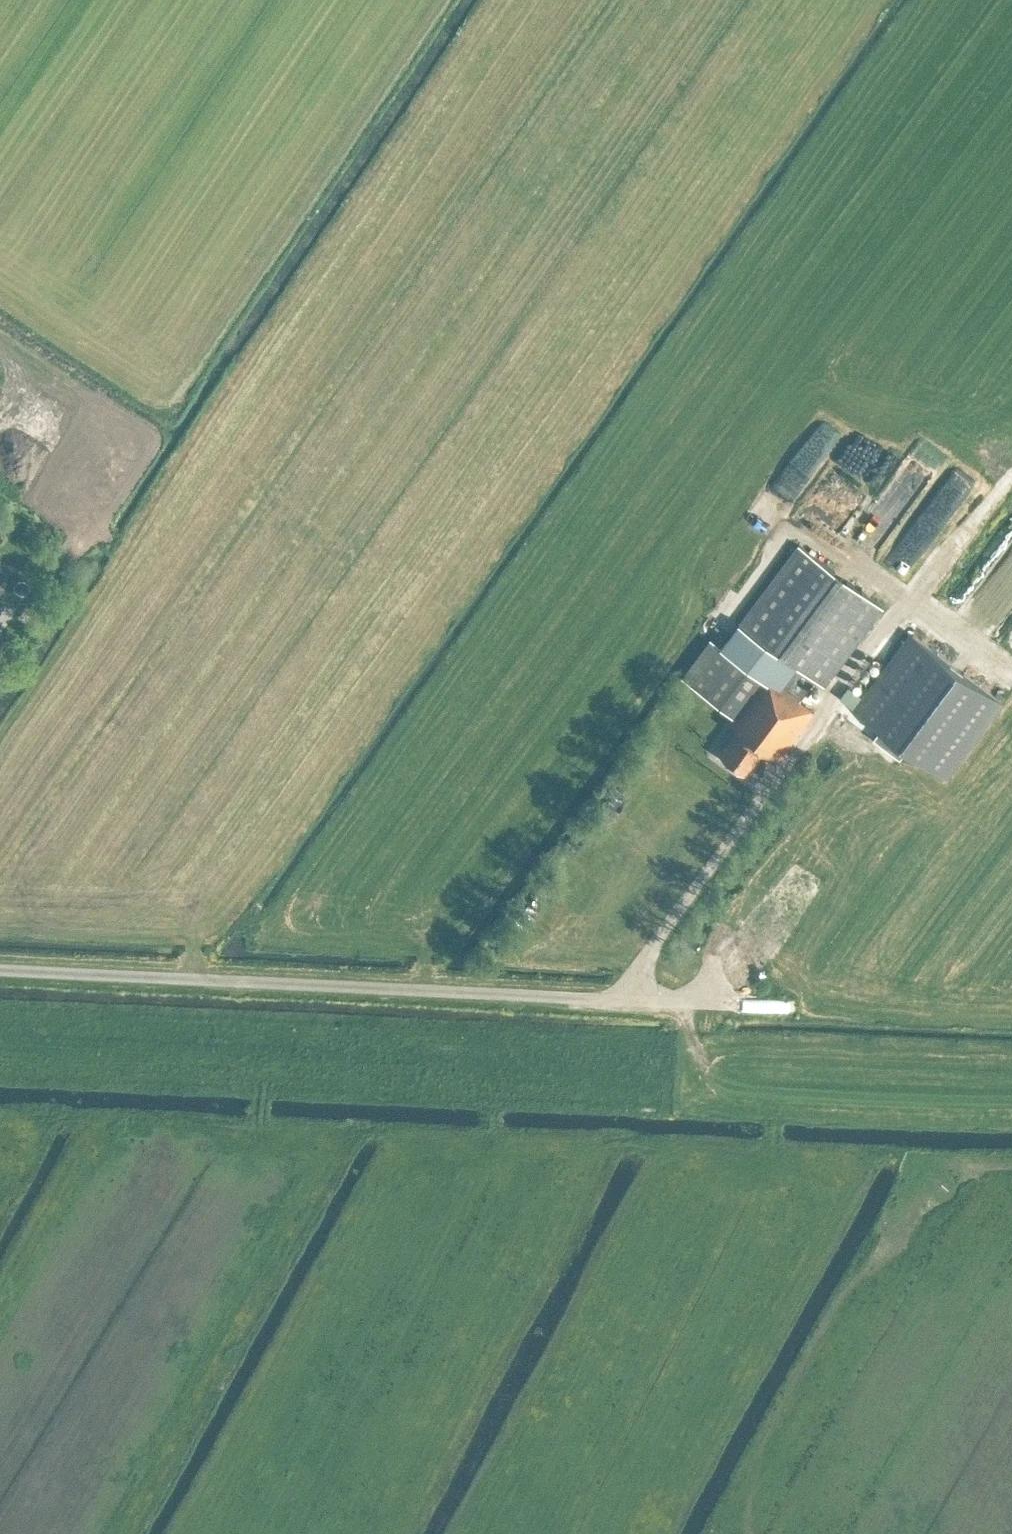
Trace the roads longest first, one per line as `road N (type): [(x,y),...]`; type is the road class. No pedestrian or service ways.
road 1 (unclassified): [(783,1010),(0,973)]

